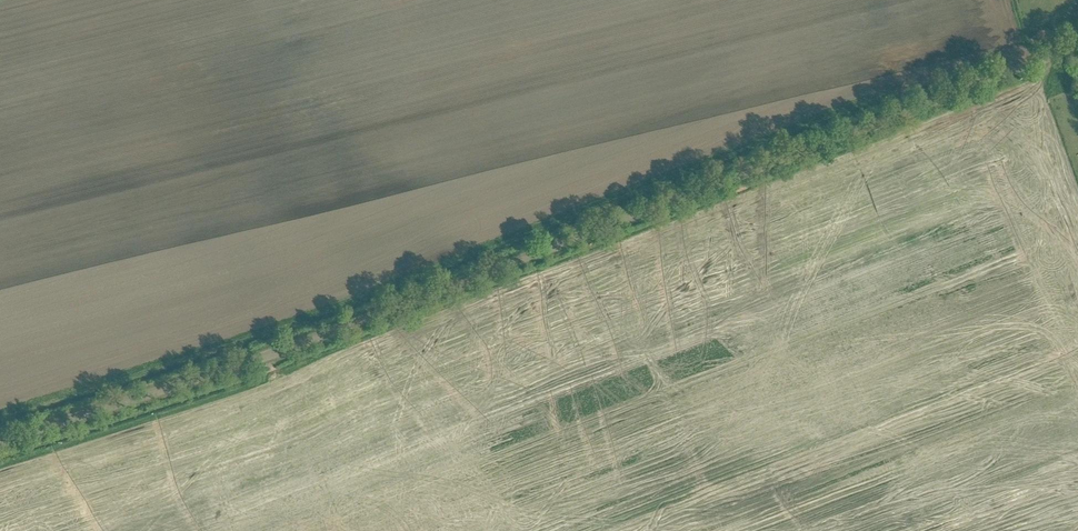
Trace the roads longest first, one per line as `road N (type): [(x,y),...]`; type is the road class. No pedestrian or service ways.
road 1 (unclassified): [(0,440),(378,315),(1077,46)]

